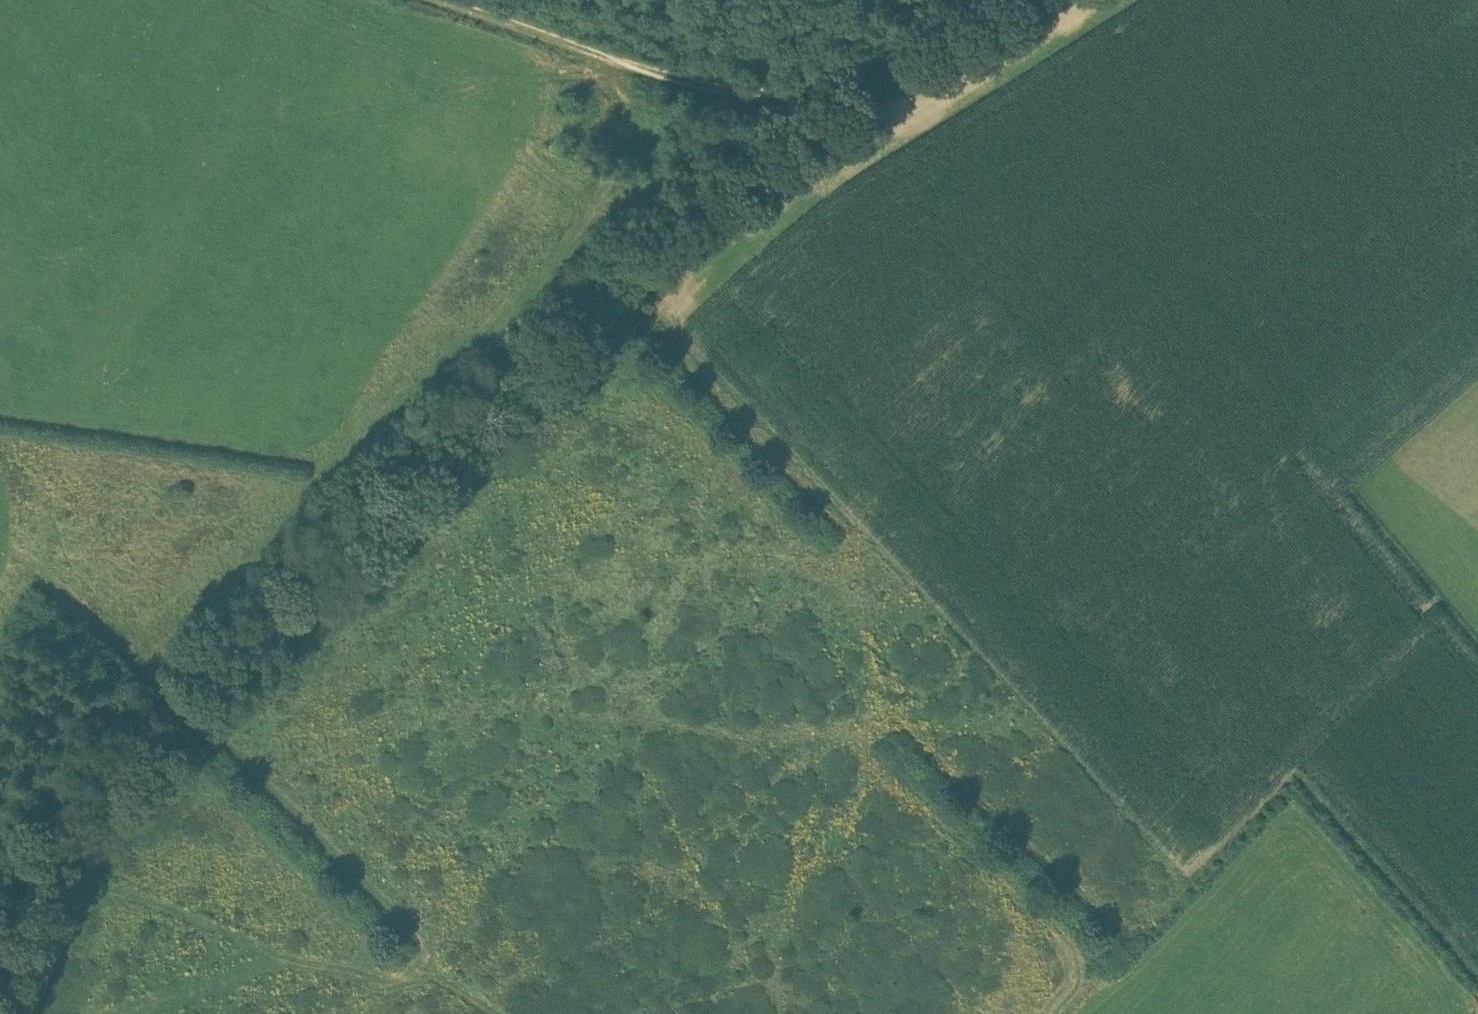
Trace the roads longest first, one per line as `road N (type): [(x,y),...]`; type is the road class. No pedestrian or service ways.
road 1 (track): [(446,0),(569,39),(724,105),(759,106),(793,99),(984,0)]

